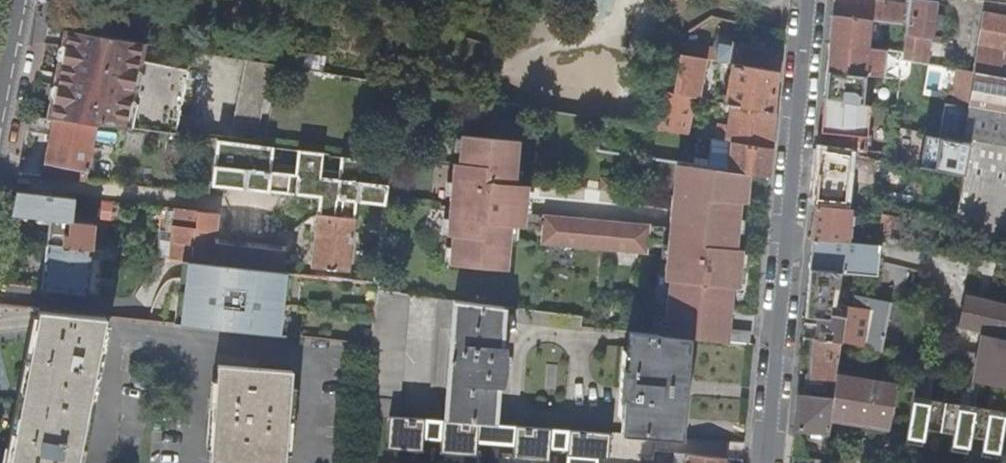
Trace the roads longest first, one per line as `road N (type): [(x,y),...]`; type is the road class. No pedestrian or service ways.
road 1 (residential): [(809,0),(769,462)]

